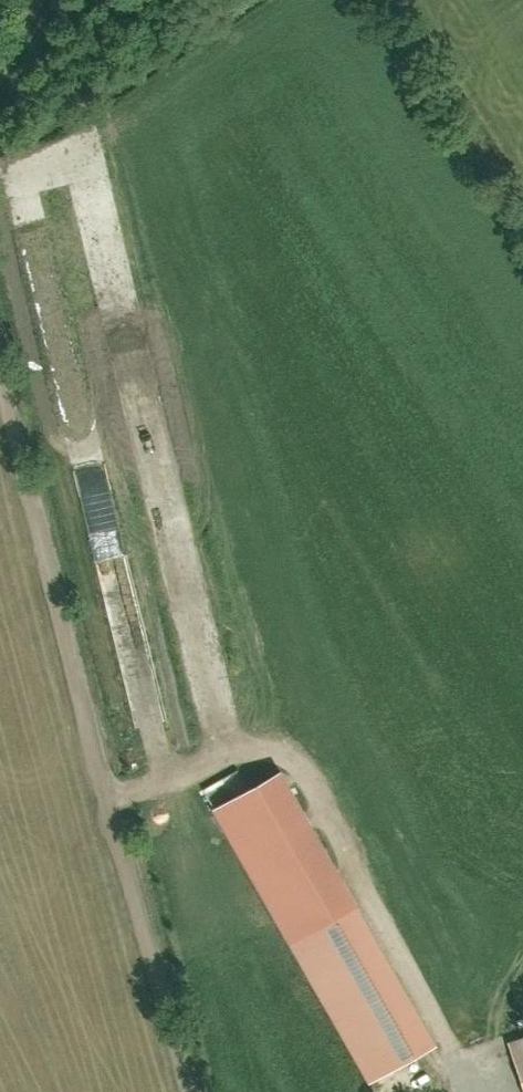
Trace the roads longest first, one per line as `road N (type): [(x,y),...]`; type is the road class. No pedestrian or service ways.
road 1 (track): [(0,398),(182,1091)]
road 2 (track): [(147,958),(357,894),(371,905),(450,1042)]

